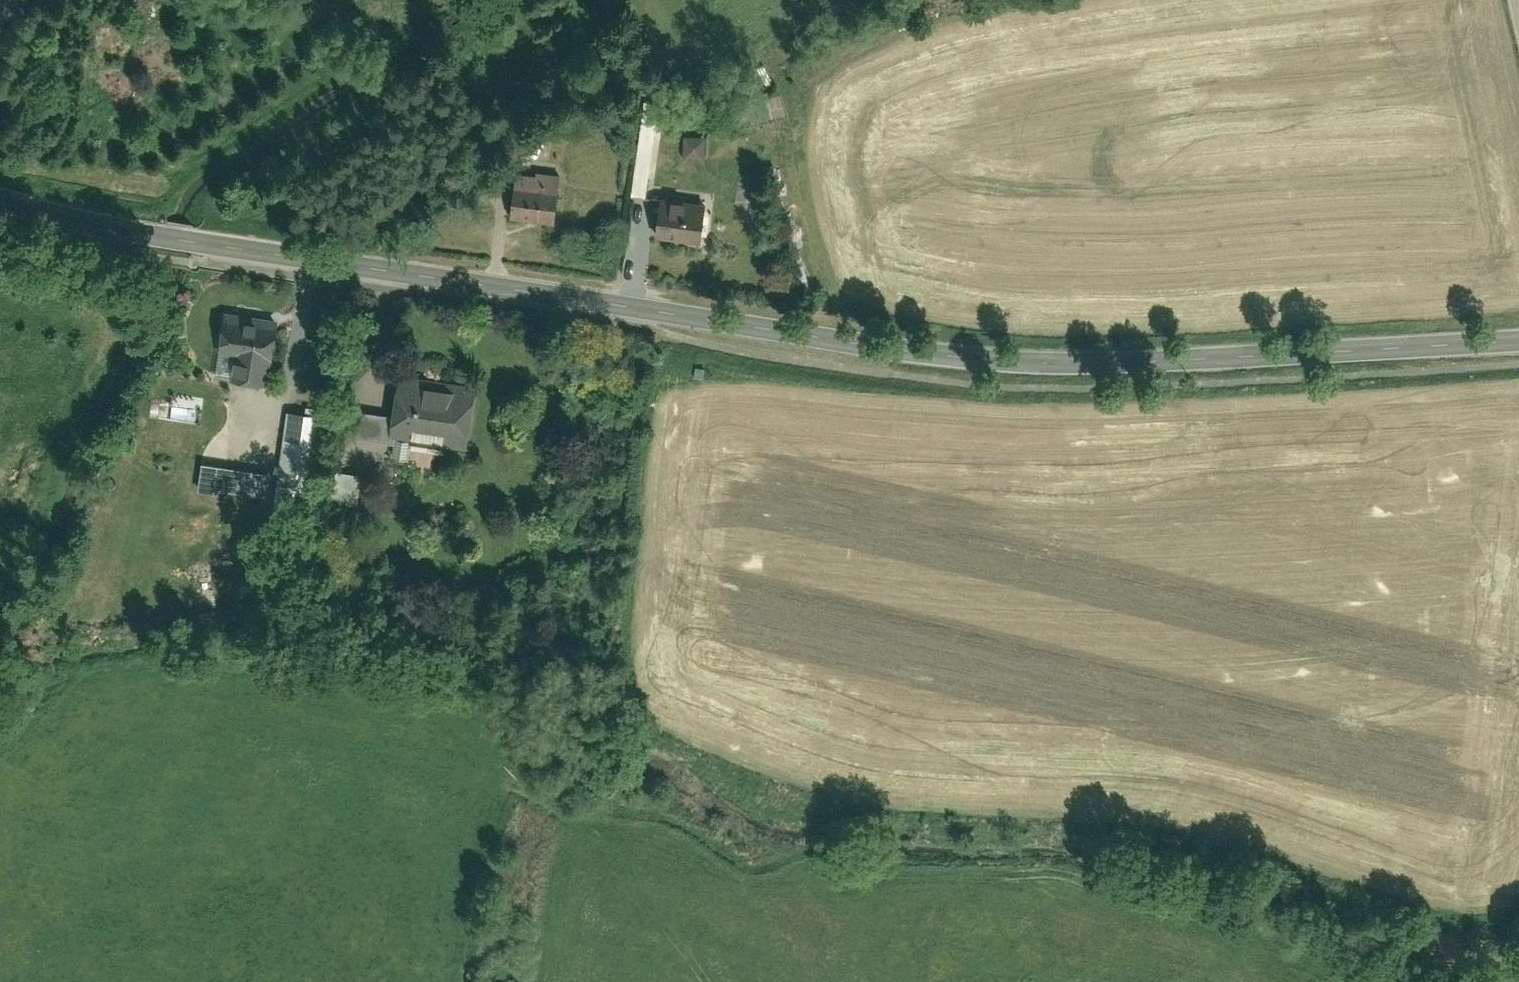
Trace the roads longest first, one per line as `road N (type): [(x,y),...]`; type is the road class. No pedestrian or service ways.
road 1 (tertiary): [(0,194),(206,239),(1025,361),(1518,339)]

